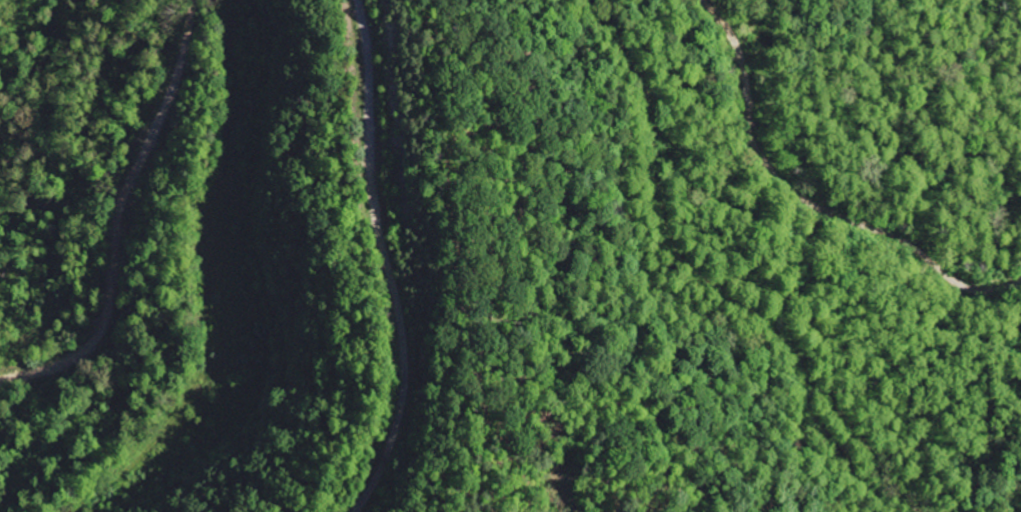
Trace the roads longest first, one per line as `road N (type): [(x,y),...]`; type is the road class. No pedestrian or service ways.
road 1 (track): [(709,0),(744,56),(753,116),(780,172),(834,212),(929,256),(963,282),(1020,273)]
road 2 (track): [(0,383),(86,345),(98,325),(192,0)]

